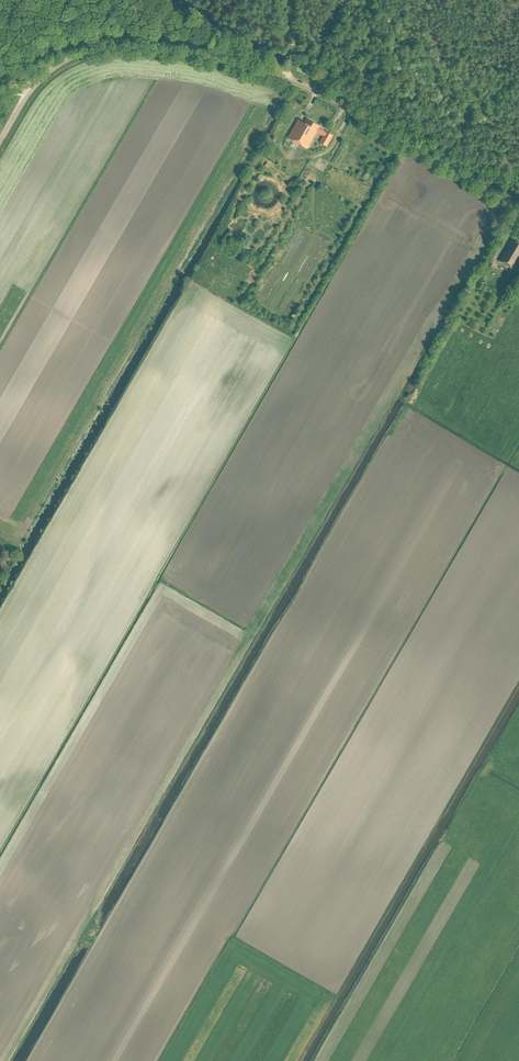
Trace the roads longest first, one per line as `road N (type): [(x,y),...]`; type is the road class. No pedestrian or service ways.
road 1 (unclassified): [(518,209),(322,94),(155,47),(108,46),(63,62),(30,91),(0,140)]

